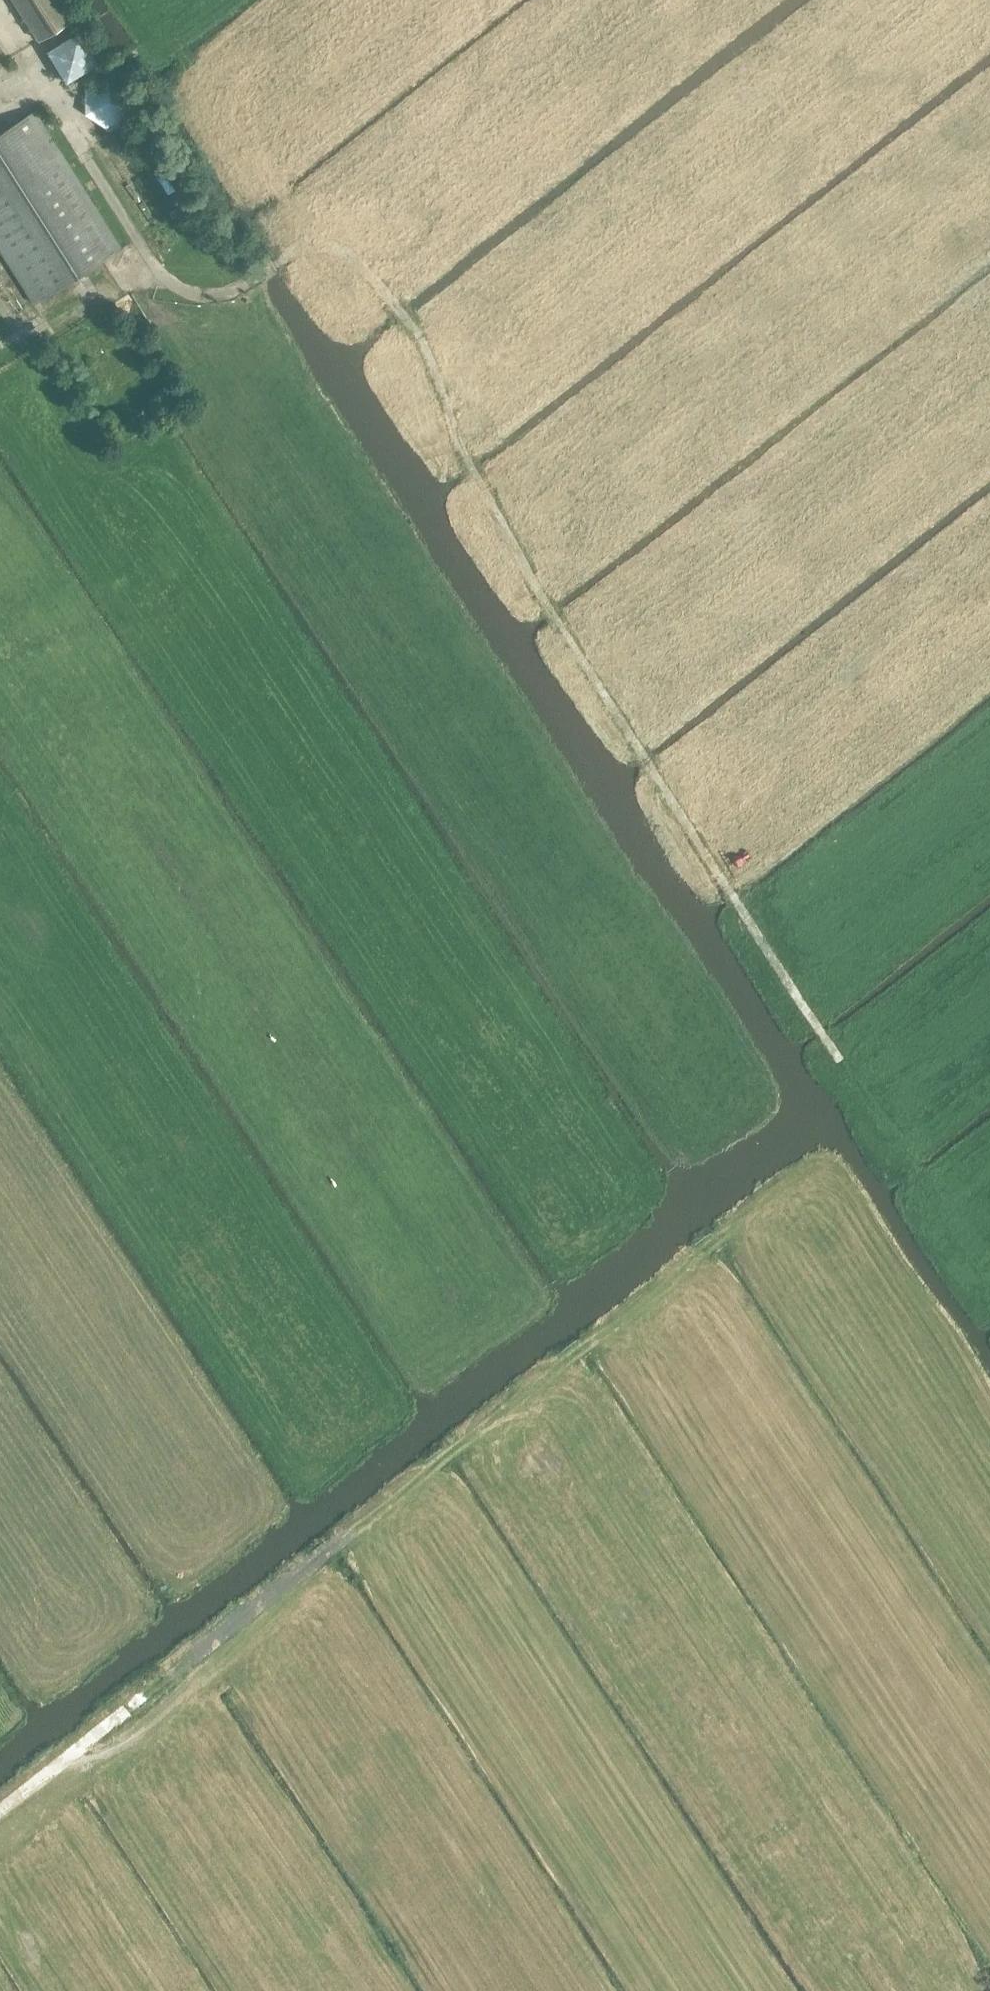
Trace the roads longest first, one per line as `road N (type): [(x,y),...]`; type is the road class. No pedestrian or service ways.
road 1 (track): [(0,1),(168,283),(217,294),(319,249),(353,258),(404,315),(425,348),(461,449),(540,594),(841,1060)]
road 2 (track): [(741,1222),(0,1810)]

